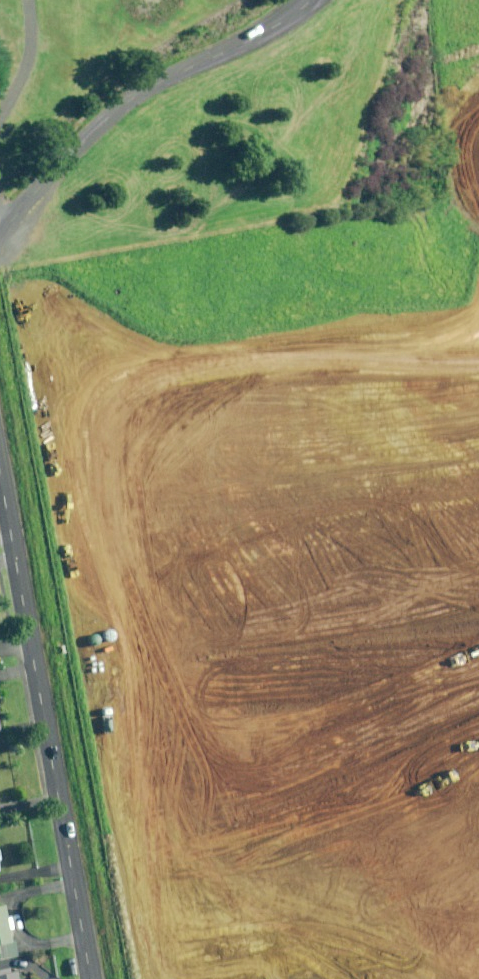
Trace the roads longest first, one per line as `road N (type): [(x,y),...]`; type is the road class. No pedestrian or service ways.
road 1 (track): [(478,364),(217,366),(125,404),(95,446),(92,492),(173,972),(262,959),(311,978)]
road 2 (residential): [(89,978),(0,483)]
road 3 (residential): [(0,232),(113,113),(309,0)]

